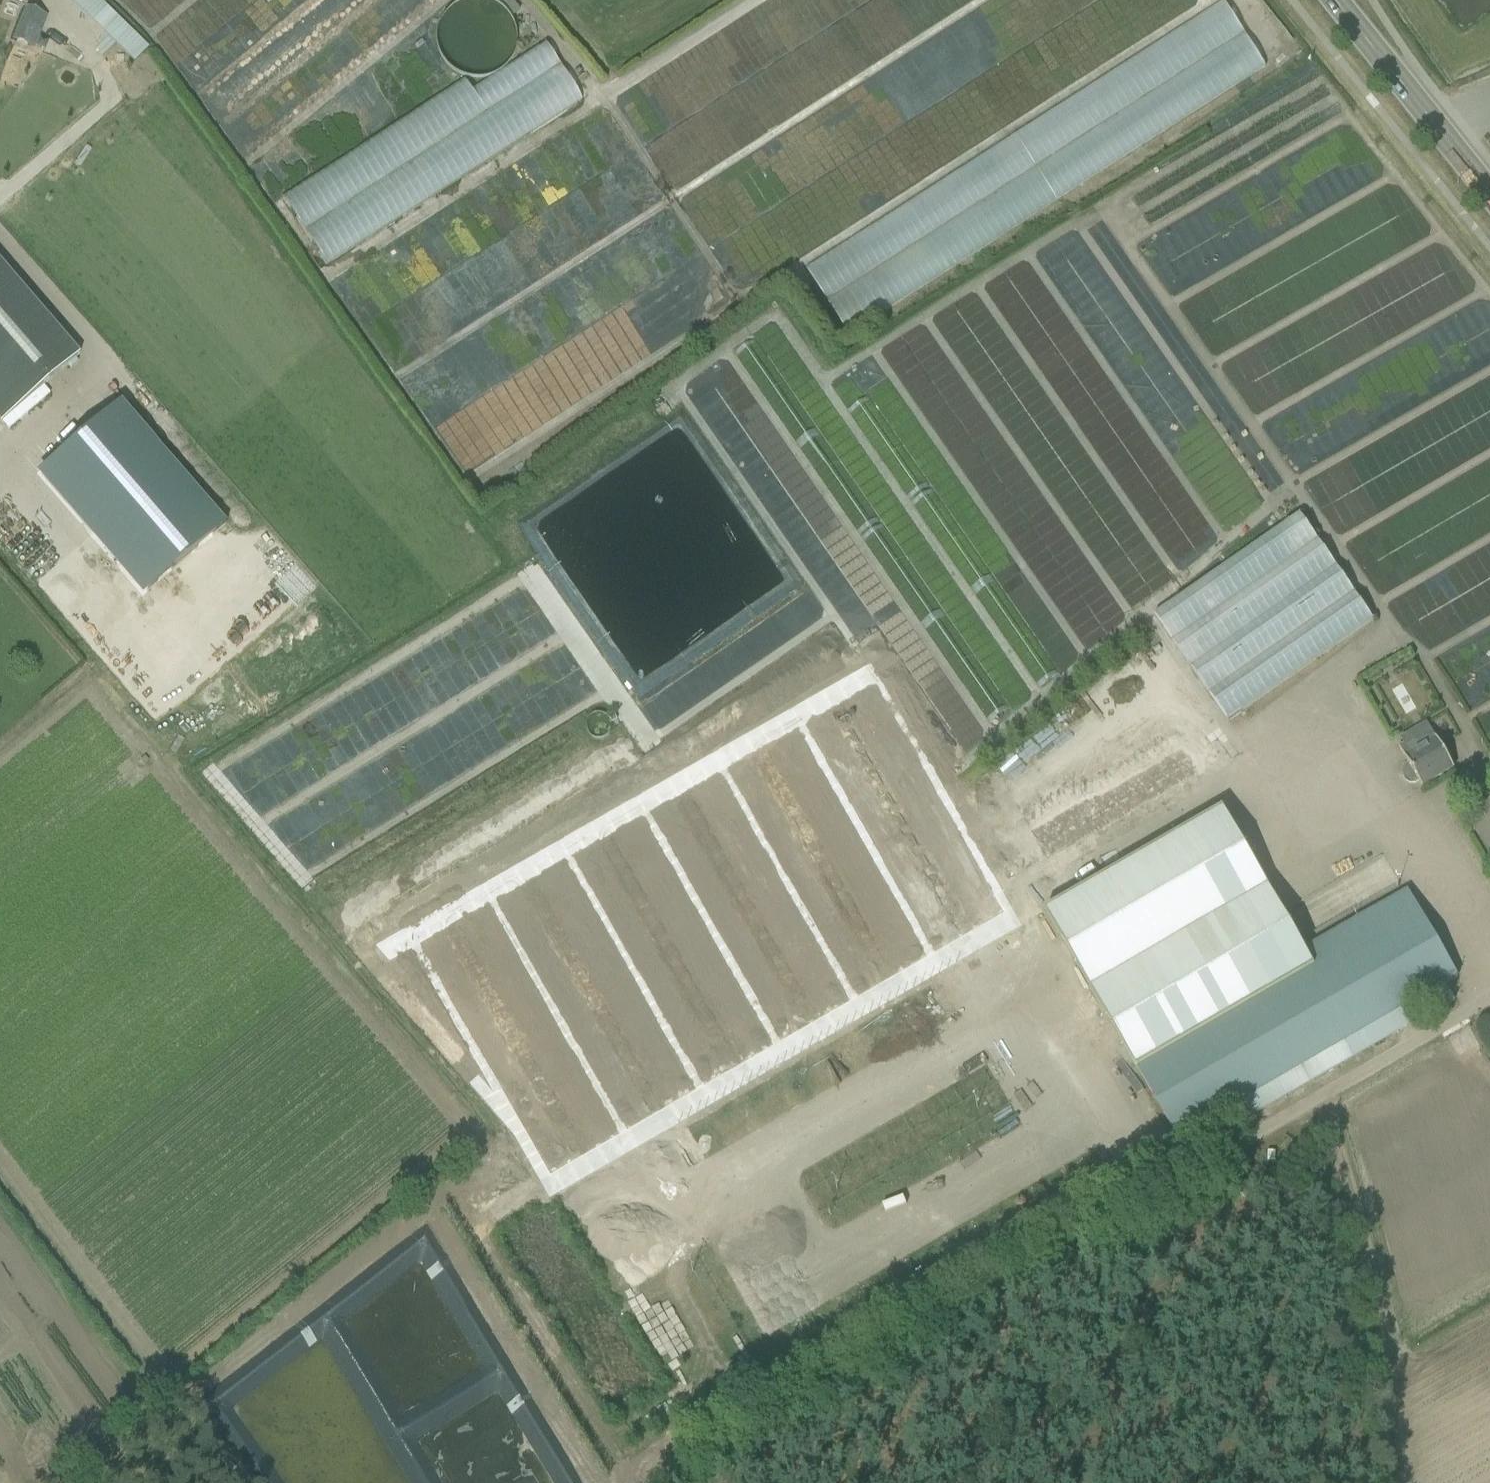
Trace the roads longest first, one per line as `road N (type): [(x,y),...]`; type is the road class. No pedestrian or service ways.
road 1 (secondary): [(1489,190),(1337,0)]

